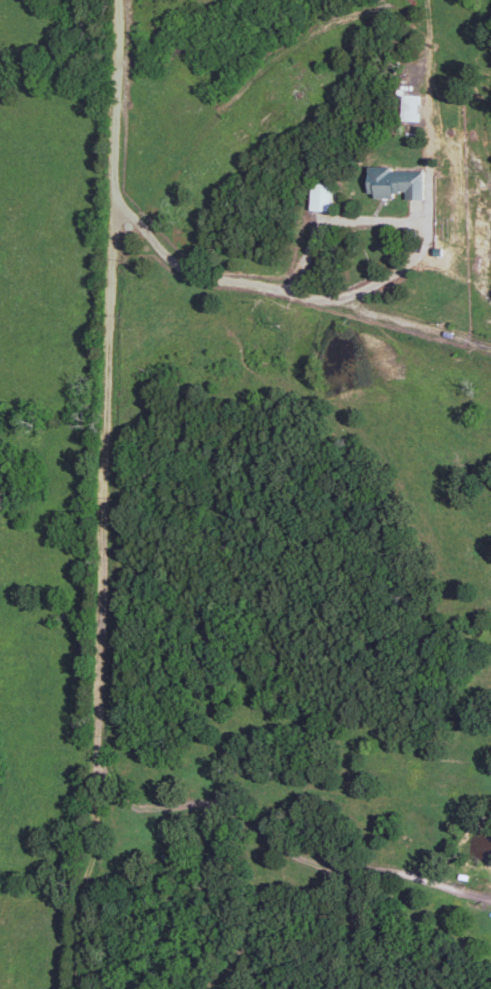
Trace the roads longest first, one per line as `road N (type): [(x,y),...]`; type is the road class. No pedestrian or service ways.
road 1 (residential): [(73,988),(91,801),(114,0)]
road 2 (residential): [(107,192),(151,247),(192,278),(254,284),(490,354)]
road 3 (residential): [(91,801),(195,815),(296,856),(490,896)]

